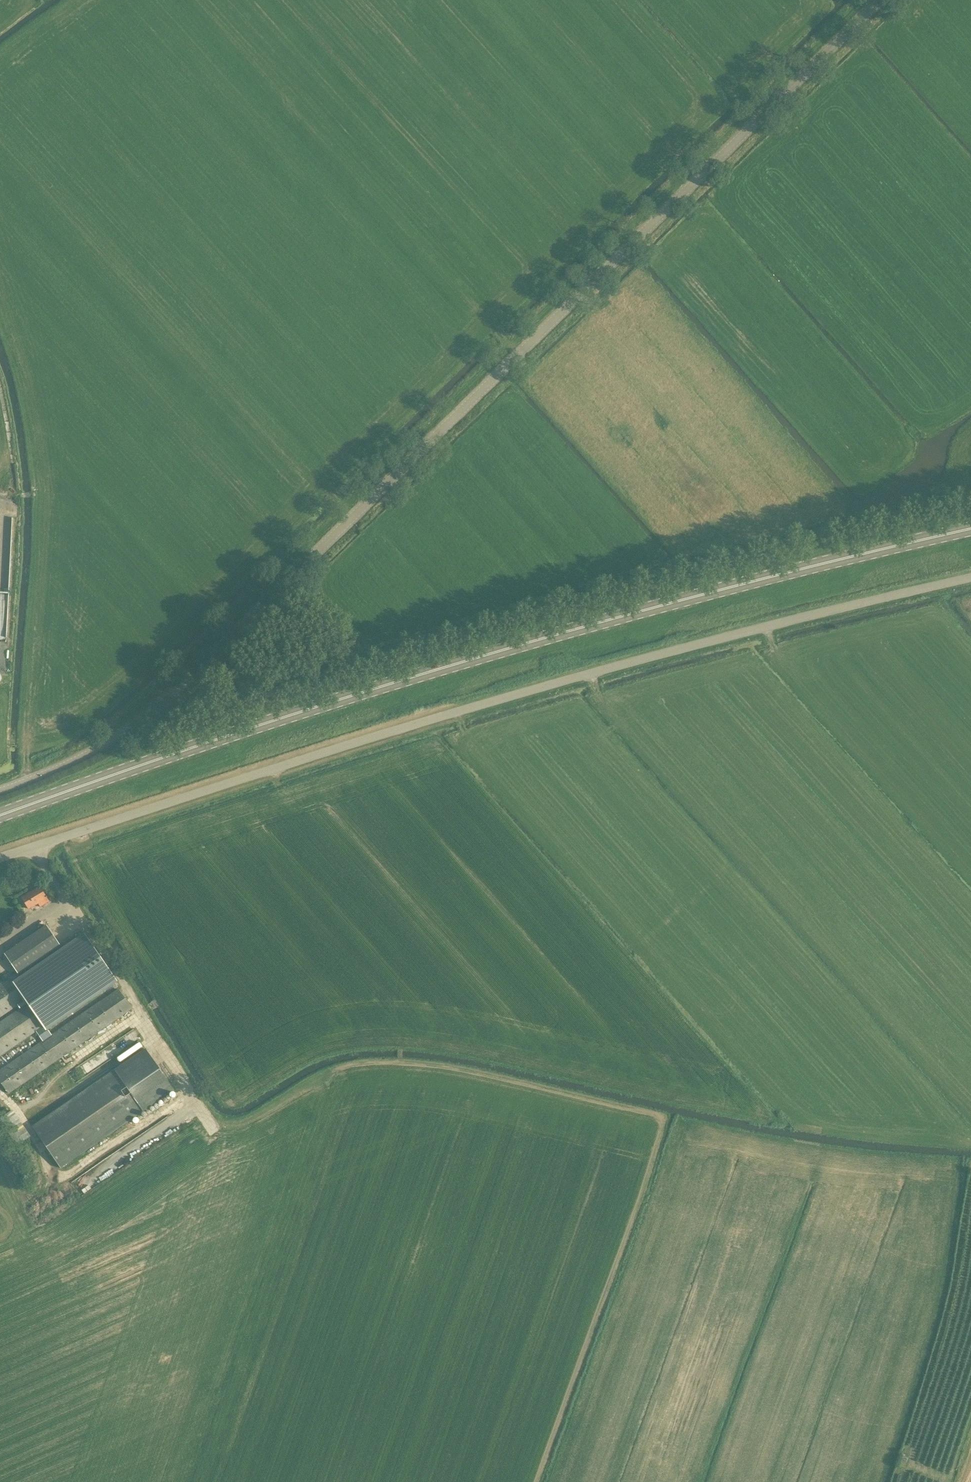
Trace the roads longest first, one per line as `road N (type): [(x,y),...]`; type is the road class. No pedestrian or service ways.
road 1 (unclassified): [(0,790),(138,726),(886,0)]
road 2 (primary): [(970,530),(681,602),(395,686),(0,821)]
road 3 (unclassified): [(0,856),(586,672),(970,578)]

